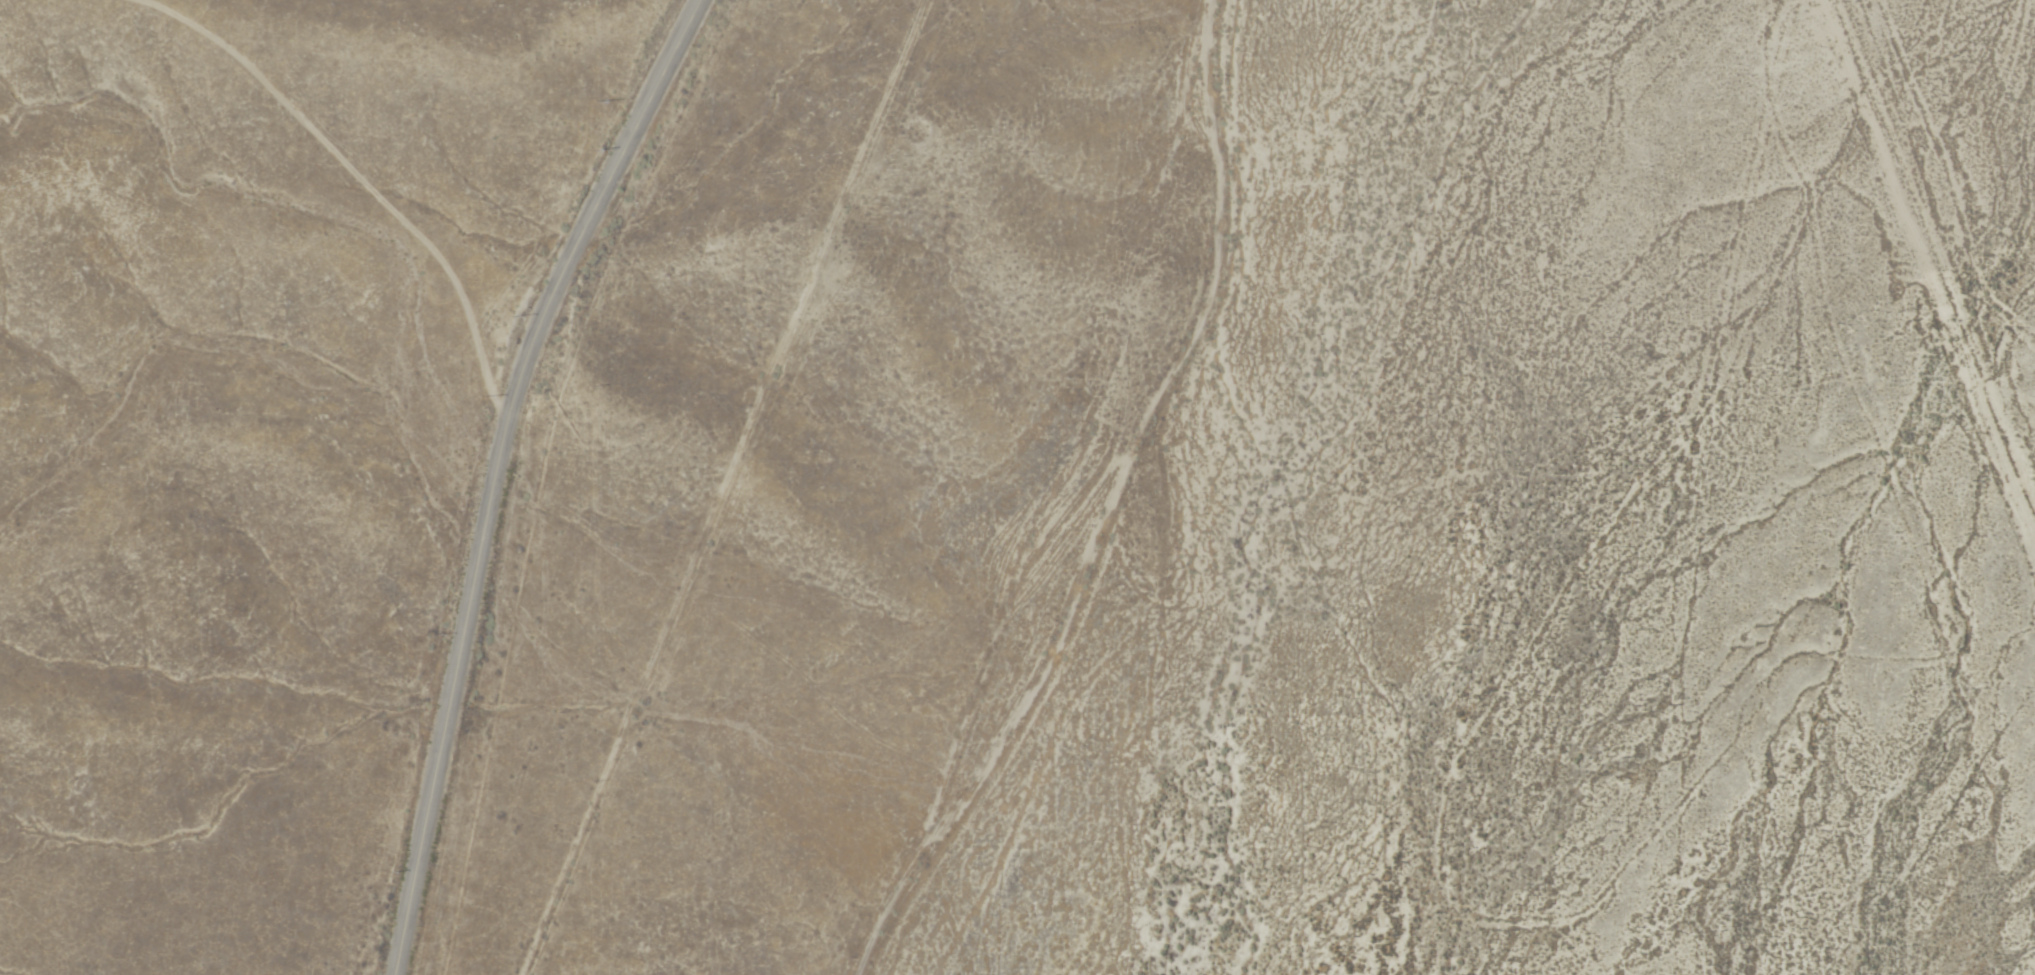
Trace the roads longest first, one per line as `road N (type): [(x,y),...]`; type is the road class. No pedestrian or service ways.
road 1 (track): [(901,974),(1174,328),(1211,197),(1248,0)]
road 2 (residential): [(395,974),(529,360),(701,0)]

